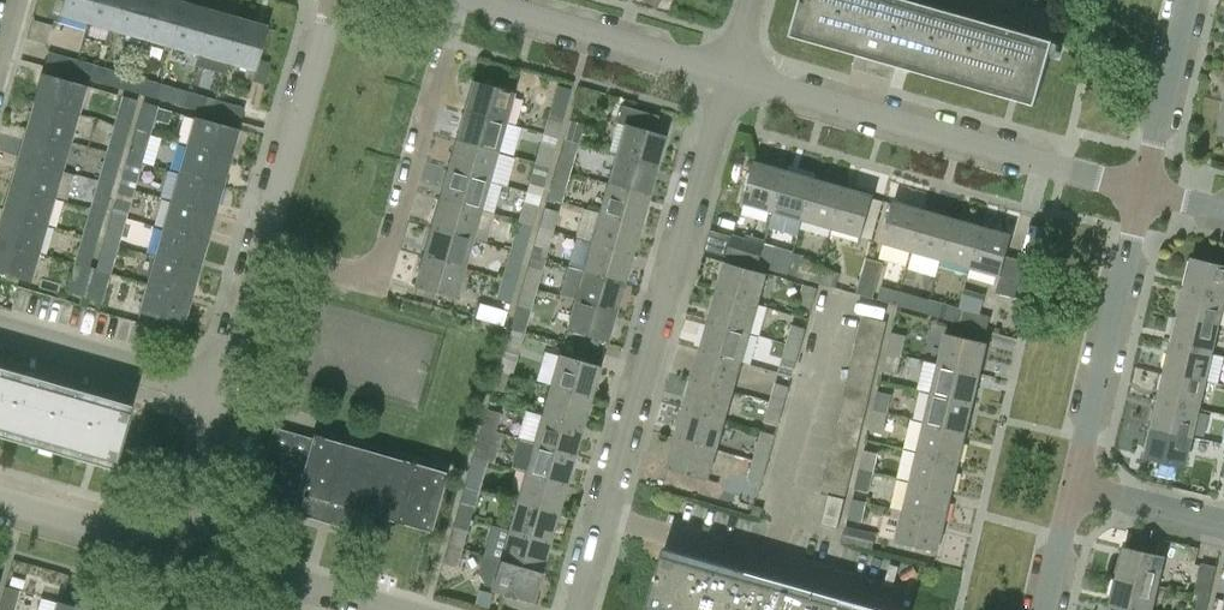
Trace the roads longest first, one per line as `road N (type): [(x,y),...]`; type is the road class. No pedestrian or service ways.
road 1 (residential): [(606,519),(735,74)]
road 2 (residential): [(1146,191),(735,74)]
road 3 (residential): [(258,254),(364,282),(391,260),(461,0)]
road 4 (residential): [(1077,487),(1146,191)]
road 5 (residential): [(735,74),(472,0)]
road 6 (residential): [(775,566),(840,309)]
road 7 (residential): [(258,254),(330,0)]
road 8 (residential): [(222,382),(0,321)]
road 9 (residential): [(1146,191),(1189,0)]
road 10 (residential): [(176,544),(0,493)]
road 11 (residential): [(775,566),(606,519)]
road 12 (residential): [(176,544),(222,382)]
road 13 (residential): [(1223,524),(1077,487)]
road 14 (residential): [(222,382),(258,254)]
road 15 (residential): [(898,600),(775,566)]
road 16 (residential): [(1048,609),(1077,487)]
road 17 (residential): [(402,609),(286,575)]

